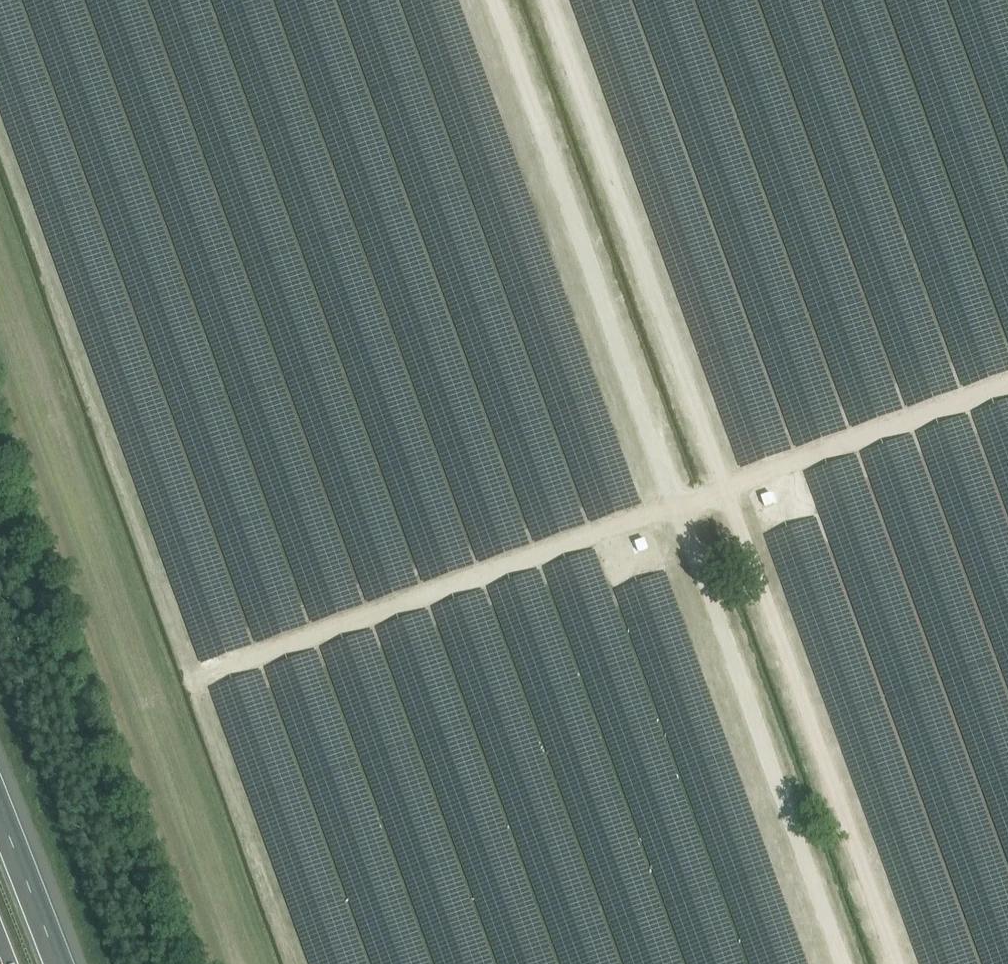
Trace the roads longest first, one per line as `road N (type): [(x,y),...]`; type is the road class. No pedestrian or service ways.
road 1 (track): [(891,963),(828,790)]
road 2 (motorway): [(58,963),(0,816)]

